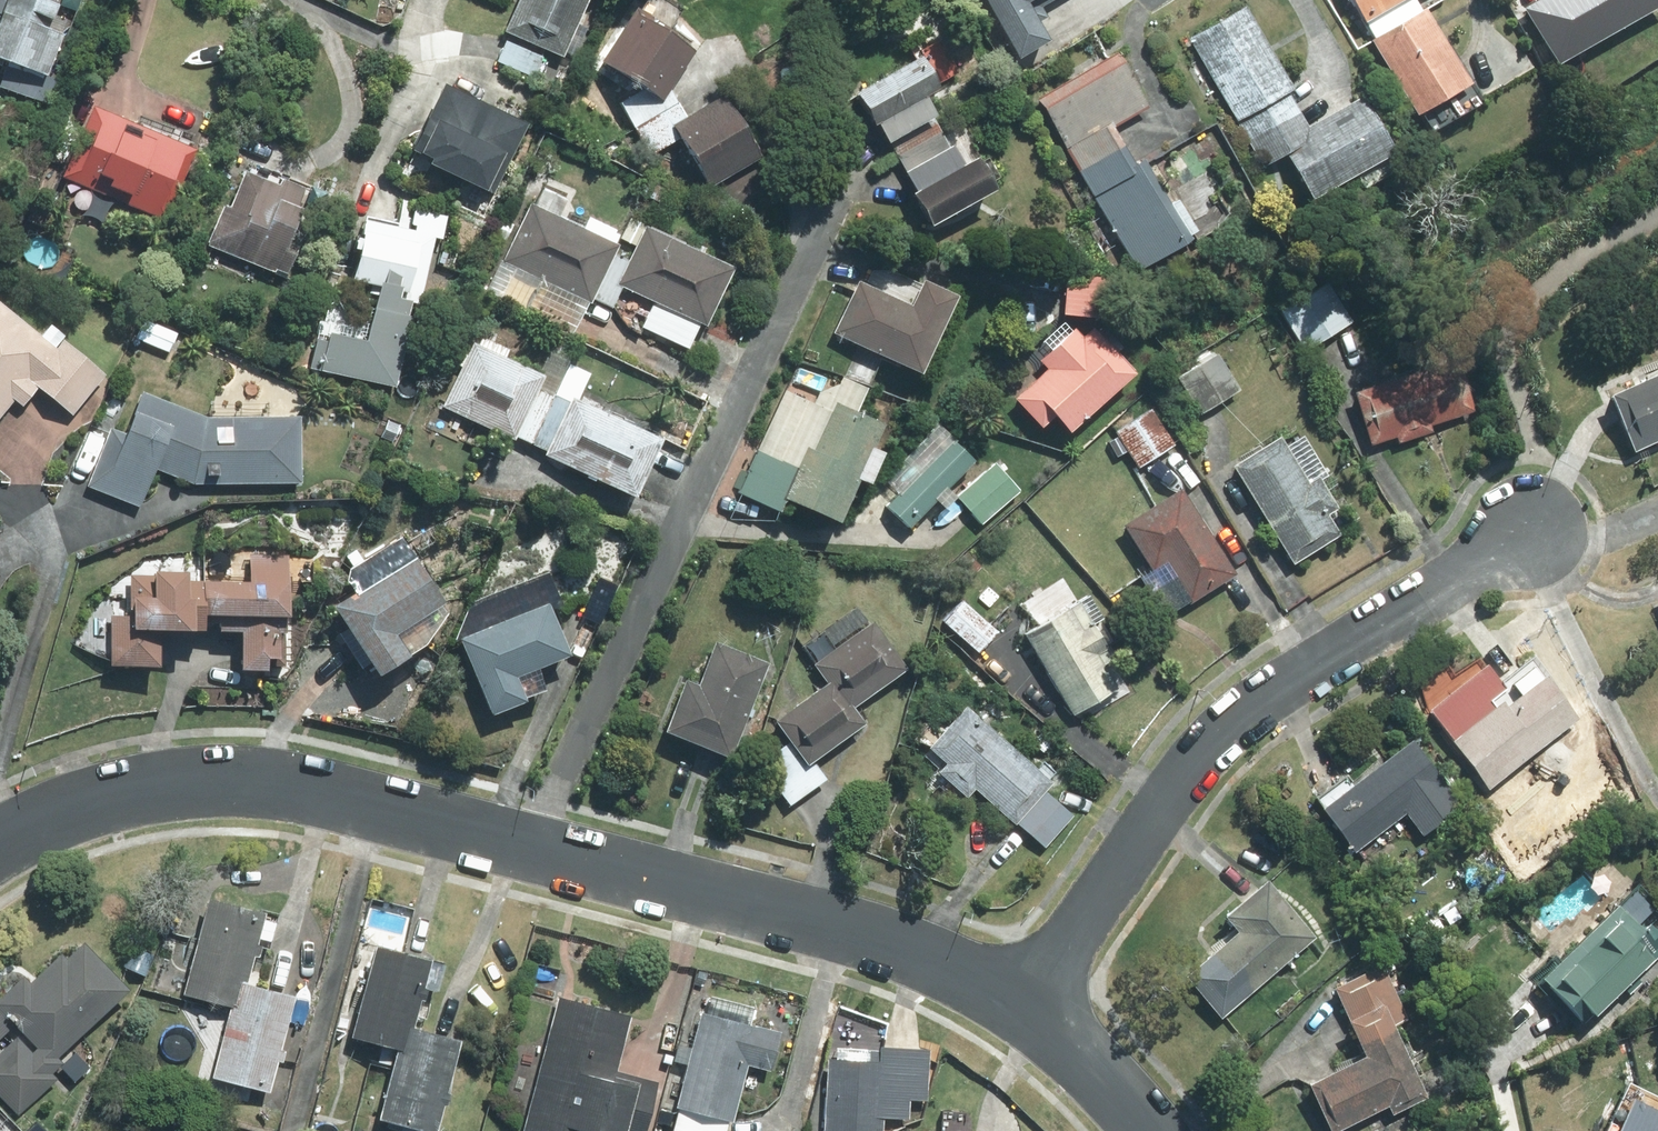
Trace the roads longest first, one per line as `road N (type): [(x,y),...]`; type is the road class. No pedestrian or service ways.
road 1 (residential): [(0,841),(90,800),(173,782),(265,782),(389,803),(884,934),(1028,1002)]
road 2 (residential): [(1028,1002),(1196,763),(1252,711),(1527,530)]
road 3 (residential): [(1028,1002),(1085,1053),(1151,1130)]

